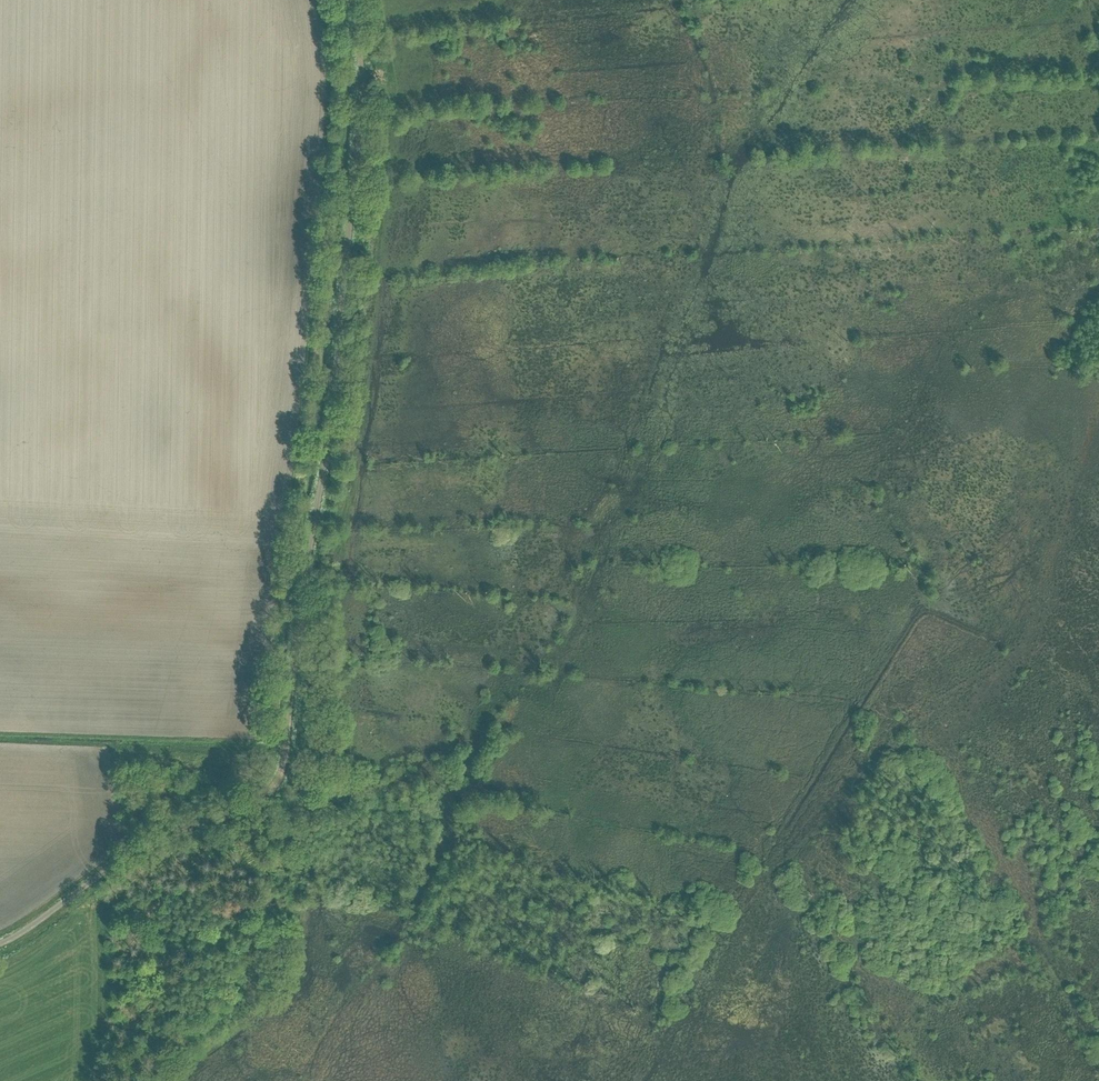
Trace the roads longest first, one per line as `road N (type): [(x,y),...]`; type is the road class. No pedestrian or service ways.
road 1 (unclassified): [(0,943),(125,858),(259,798),(284,769),(342,315),(361,56),(350,0)]

